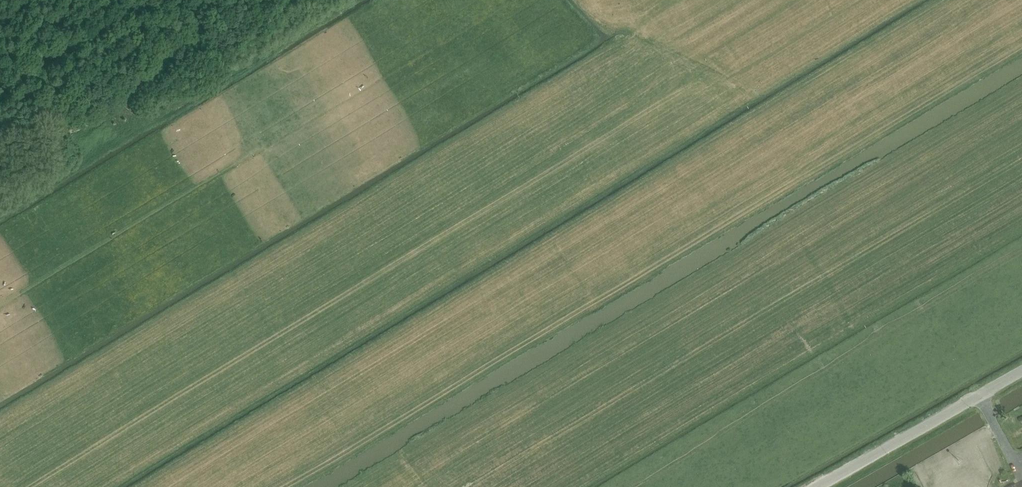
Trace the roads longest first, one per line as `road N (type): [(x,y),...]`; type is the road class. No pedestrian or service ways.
road 1 (unclassified): [(818,486),(1021,372)]

